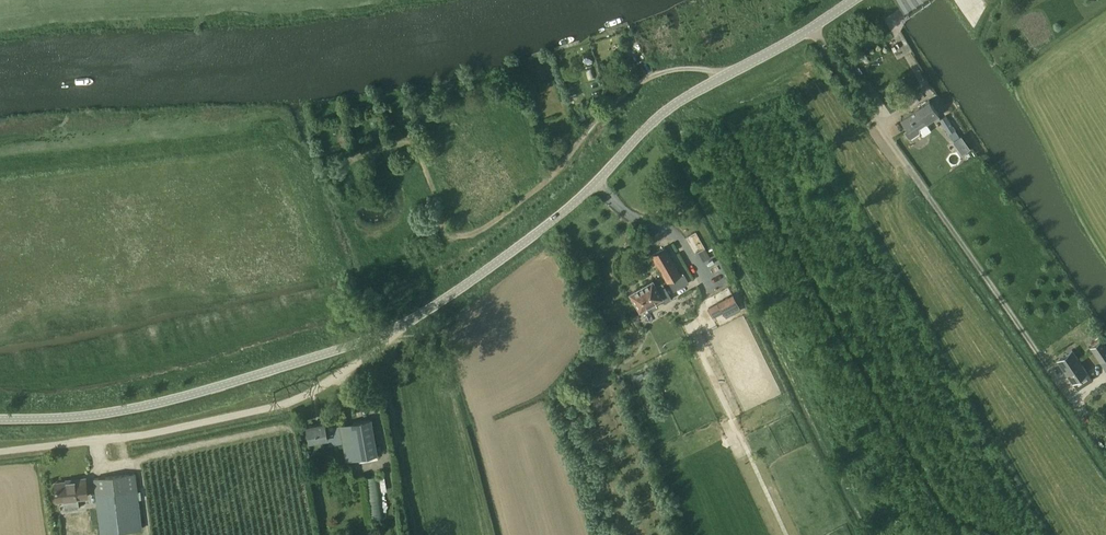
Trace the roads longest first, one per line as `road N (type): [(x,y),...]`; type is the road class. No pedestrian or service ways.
road 1 (unclassified): [(405,324),(582,198),(658,116),(810,29)]
road 2 (unclassified): [(1099,440),(810,29)]
road 3 (unclassified): [(0,453),(142,435),(293,402),(405,324)]
road 4 (unclassified): [(0,420),(160,403),(405,324)]

